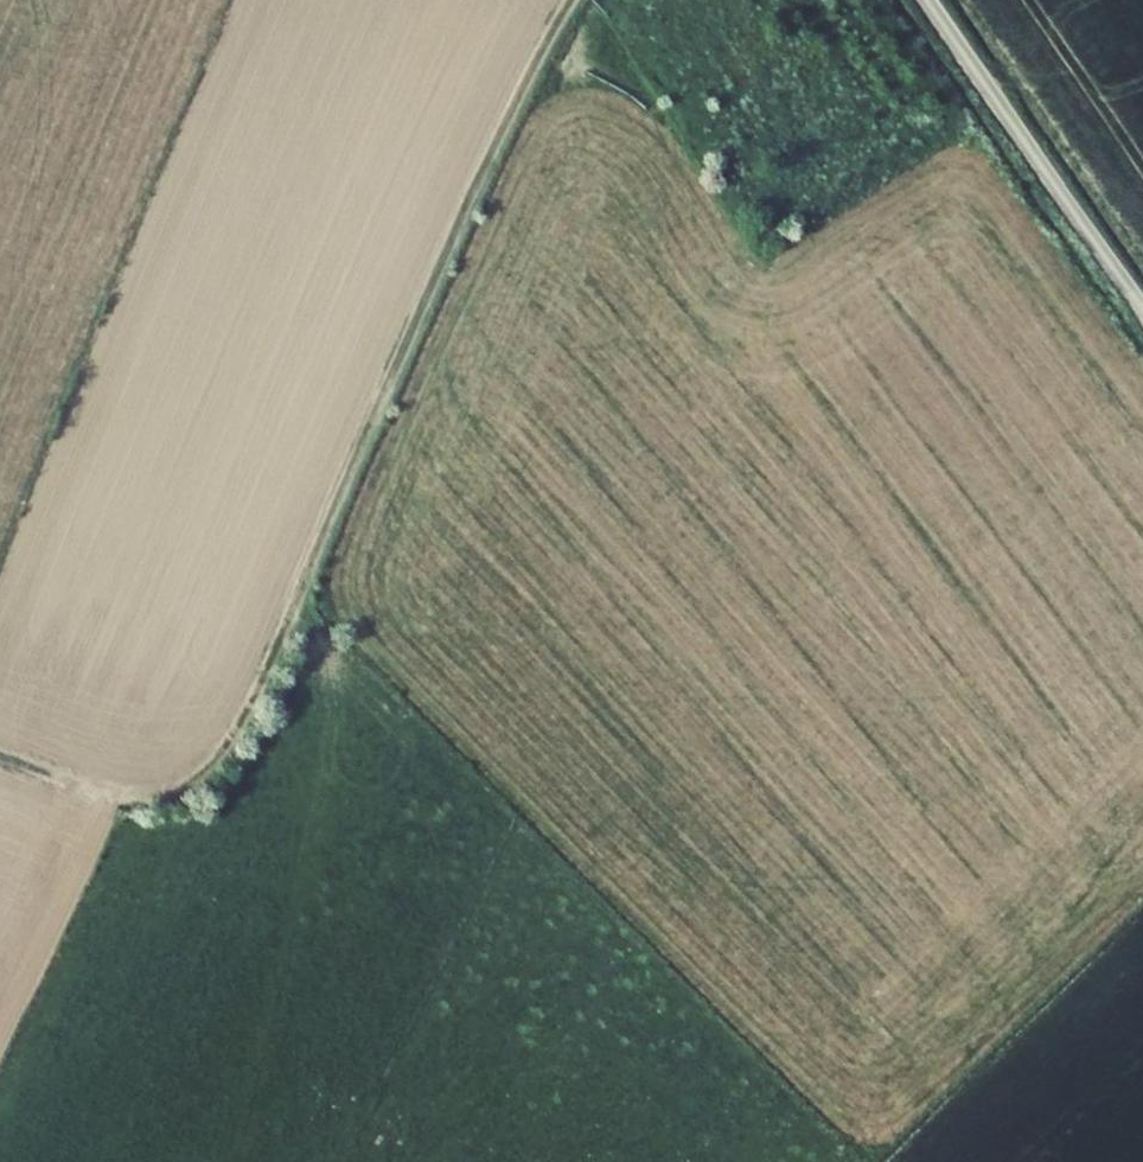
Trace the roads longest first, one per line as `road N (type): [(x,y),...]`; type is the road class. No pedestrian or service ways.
road 1 (track): [(571,0),(240,730),(196,777),(138,795),(56,777),(0,755)]
road 2 (unclassified): [(1142,307),(928,0)]

